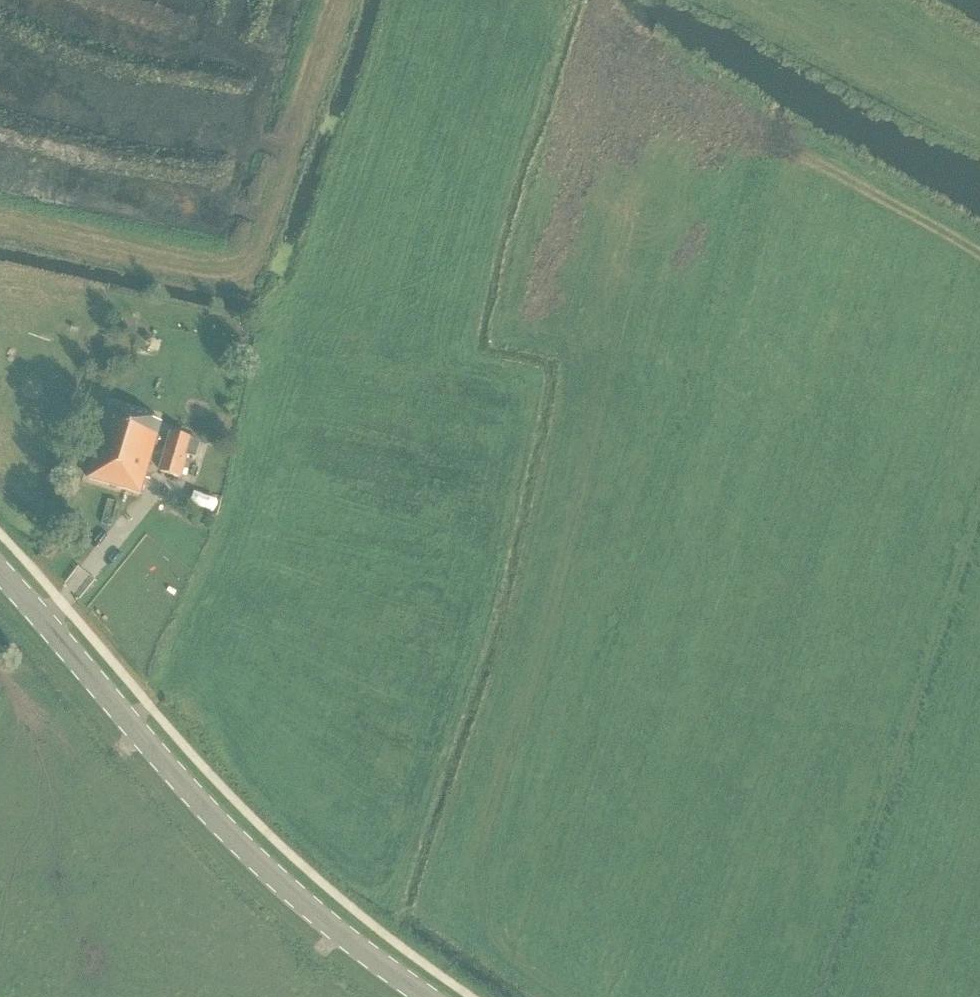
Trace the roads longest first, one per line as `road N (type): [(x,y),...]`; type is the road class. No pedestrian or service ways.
road 1 (tertiary): [(420,996),(225,831),(0,576)]

